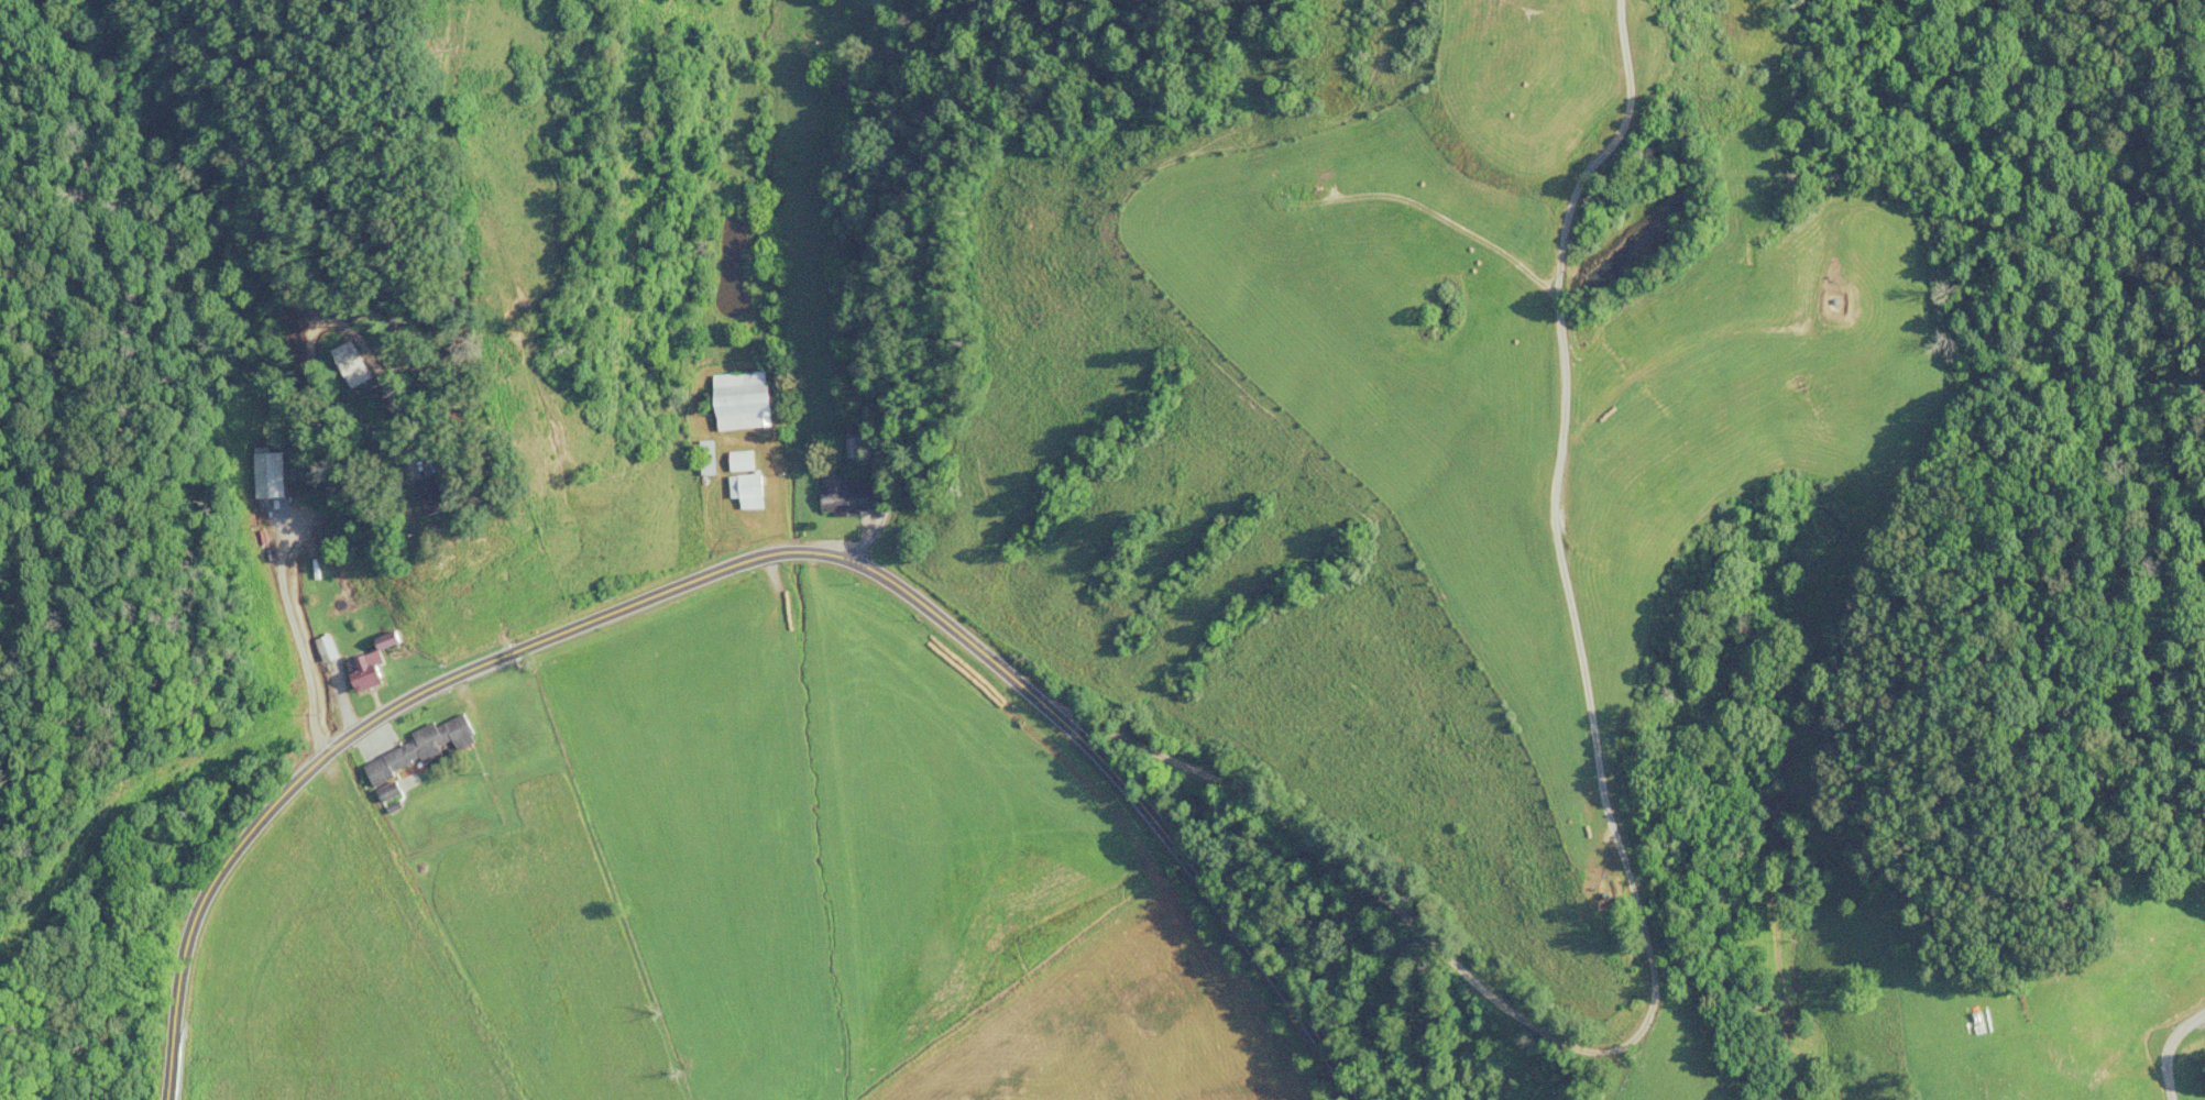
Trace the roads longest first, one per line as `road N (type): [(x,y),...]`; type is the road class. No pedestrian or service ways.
road 1 (secondary): [(166,1099),(187,927),(229,858),(317,760),(380,714),(458,674),(743,561),(789,551),(829,553),(885,578),(1094,751),(1270,970),(1352,1099)]
road 2 (residential): [(855,562),(824,87),(830,0)]

